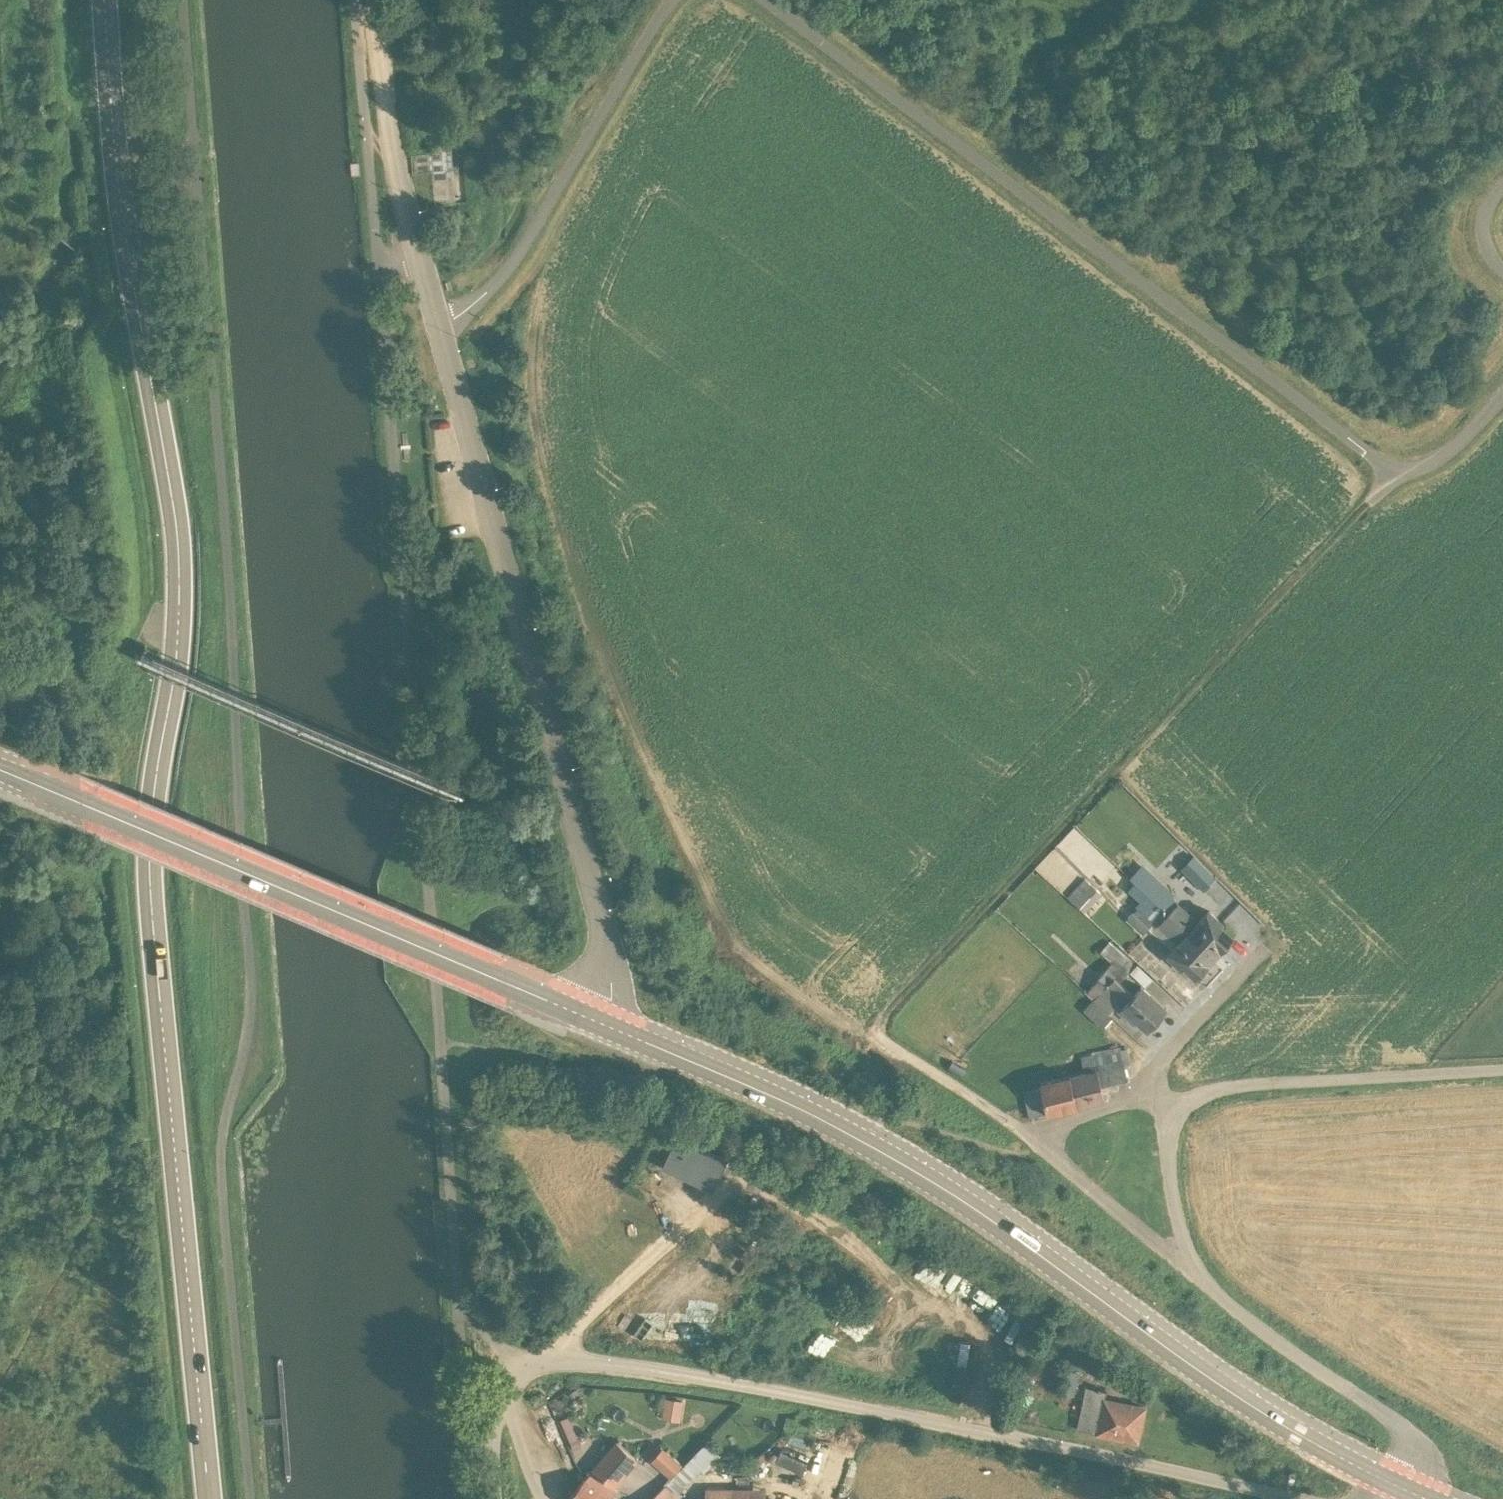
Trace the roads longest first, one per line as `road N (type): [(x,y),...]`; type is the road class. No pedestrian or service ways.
road 1 (secondary): [(210,1498),(150,887),(154,770),(177,635),(177,535),(122,215),(104,0)]
road 2 (track): [(1041,1140),(889,1032),(880,1015),(1397,463)]
road 3 (unclassified): [(606,1011),(609,960),(599,910),(437,321),(399,165),(388,80)]
road 4 (tertiary): [(606,1011),(863,1128),(1247,1396),(1422,1491)]
road 5 (residential): [(548,1354),(602,1355),(955,1418),(1315,1498)]
road 6 (tertiary): [(0,755),(606,1011)]
road 7 (unclassified): [(1220,1292),(1041,1140),(1109,1099),(1155,1090)]
road 8 (unclassified): [(1171,1106),(1220,1081),(1502,1062)]
road 9 (unclassified): [(1220,1292),(1403,1421),(1422,1462),(1422,1491)]
road 10 (residential): [(548,1354),(567,1325),(693,1211)]
road 11 (unclassified): [(1171,1106),(1169,1168),(1180,1219),(1220,1292)]
road 12 (unclassified): [(1155,1090),(1154,1064),(1261,941)]
road 13 (residential): [(0,1034),(120,1075)]

